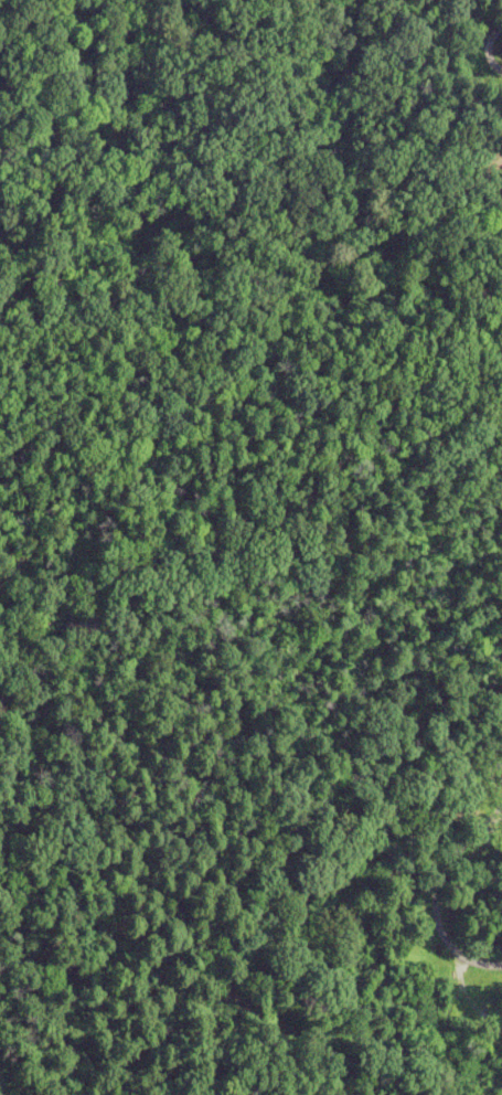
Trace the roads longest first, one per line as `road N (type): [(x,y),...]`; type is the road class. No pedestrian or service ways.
road 1 (residential): [(501,967),(479,969),(457,958),(429,913),(431,882),(444,861),(501,805)]

